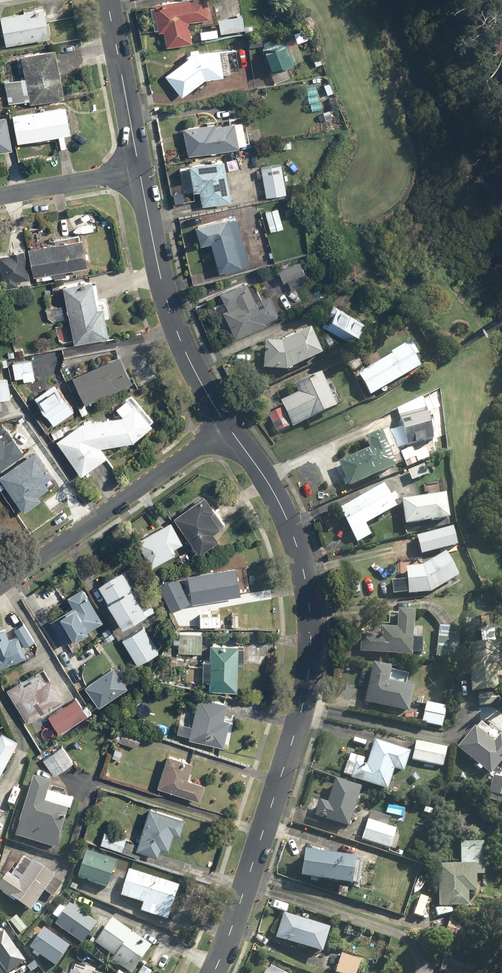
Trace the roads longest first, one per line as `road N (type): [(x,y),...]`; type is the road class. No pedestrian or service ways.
road 1 (residential): [(226,426),(281,511),(299,558),(308,646),(297,713),(211,972)]
road 2 (residential): [(226,426),(0,583)]
road 3 (residential): [(139,171),(175,328),(226,426)]
road 4 (residential): [(107,0),(139,171)]
road 5 (residential): [(139,171),(0,196)]

